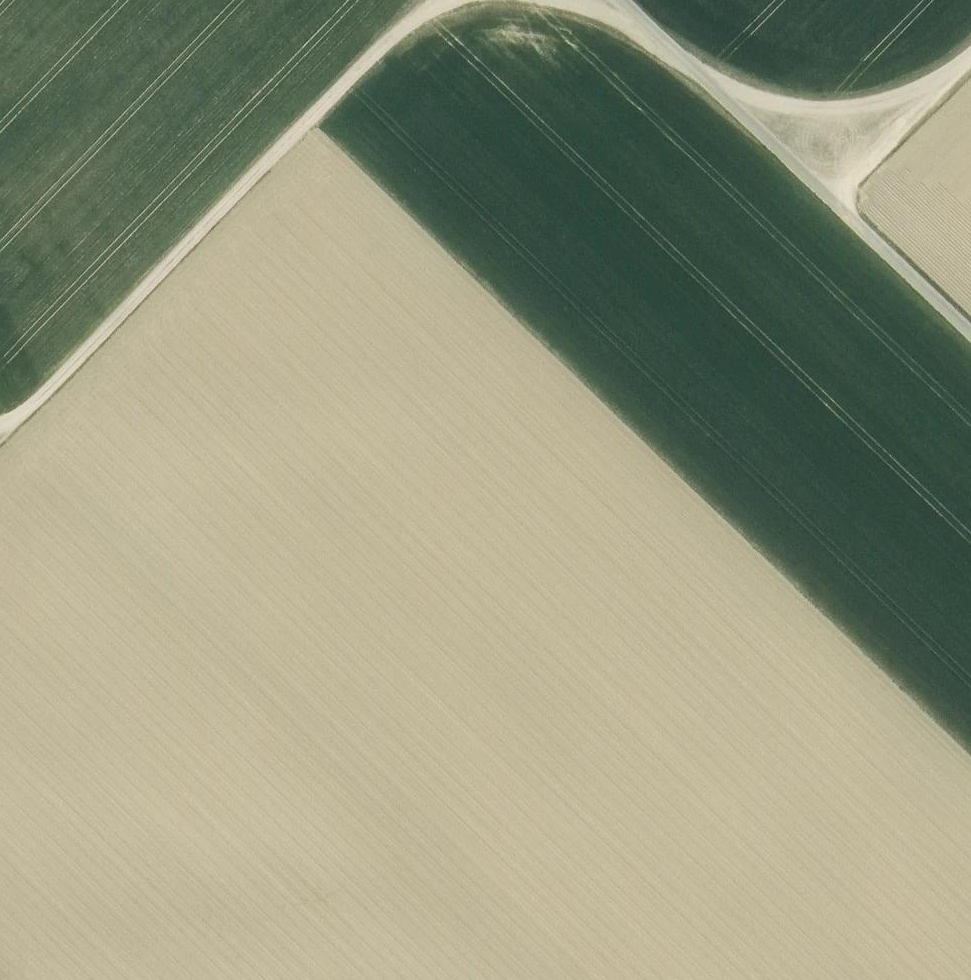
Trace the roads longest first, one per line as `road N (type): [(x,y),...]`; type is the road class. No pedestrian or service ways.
road 1 (track): [(422,0),(0,436)]
road 2 (unclassified): [(970,334),(620,0)]
road 3 (track): [(970,65),(833,201)]

